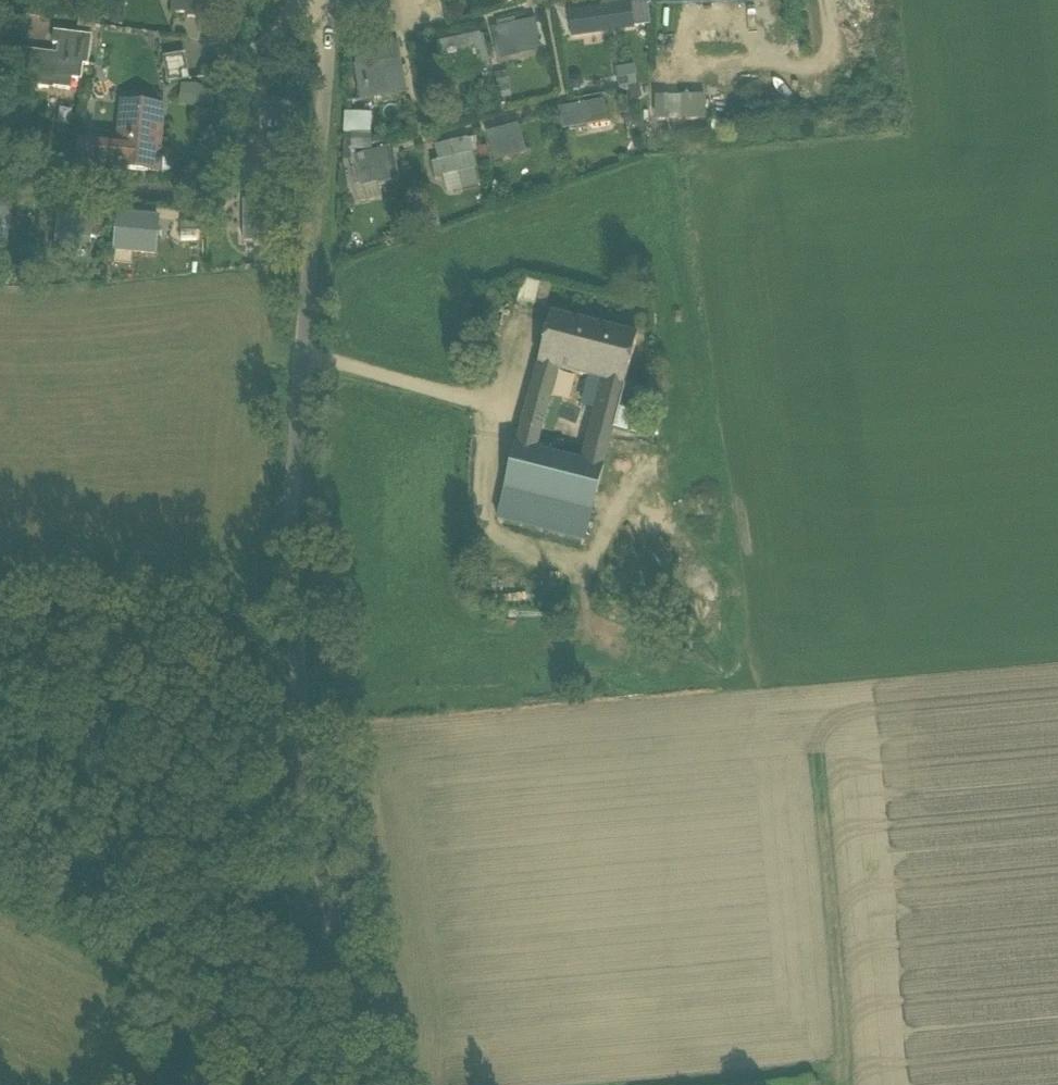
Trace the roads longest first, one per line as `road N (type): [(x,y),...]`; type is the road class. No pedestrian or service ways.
road 1 (unclassified): [(354,1084),(295,619),(330,0)]
road 2 (track): [(307,718),(111,712),(0,690)]
road 3 (track): [(306,360),(506,411)]
road 4 (track): [(206,1084),(62,1059)]

